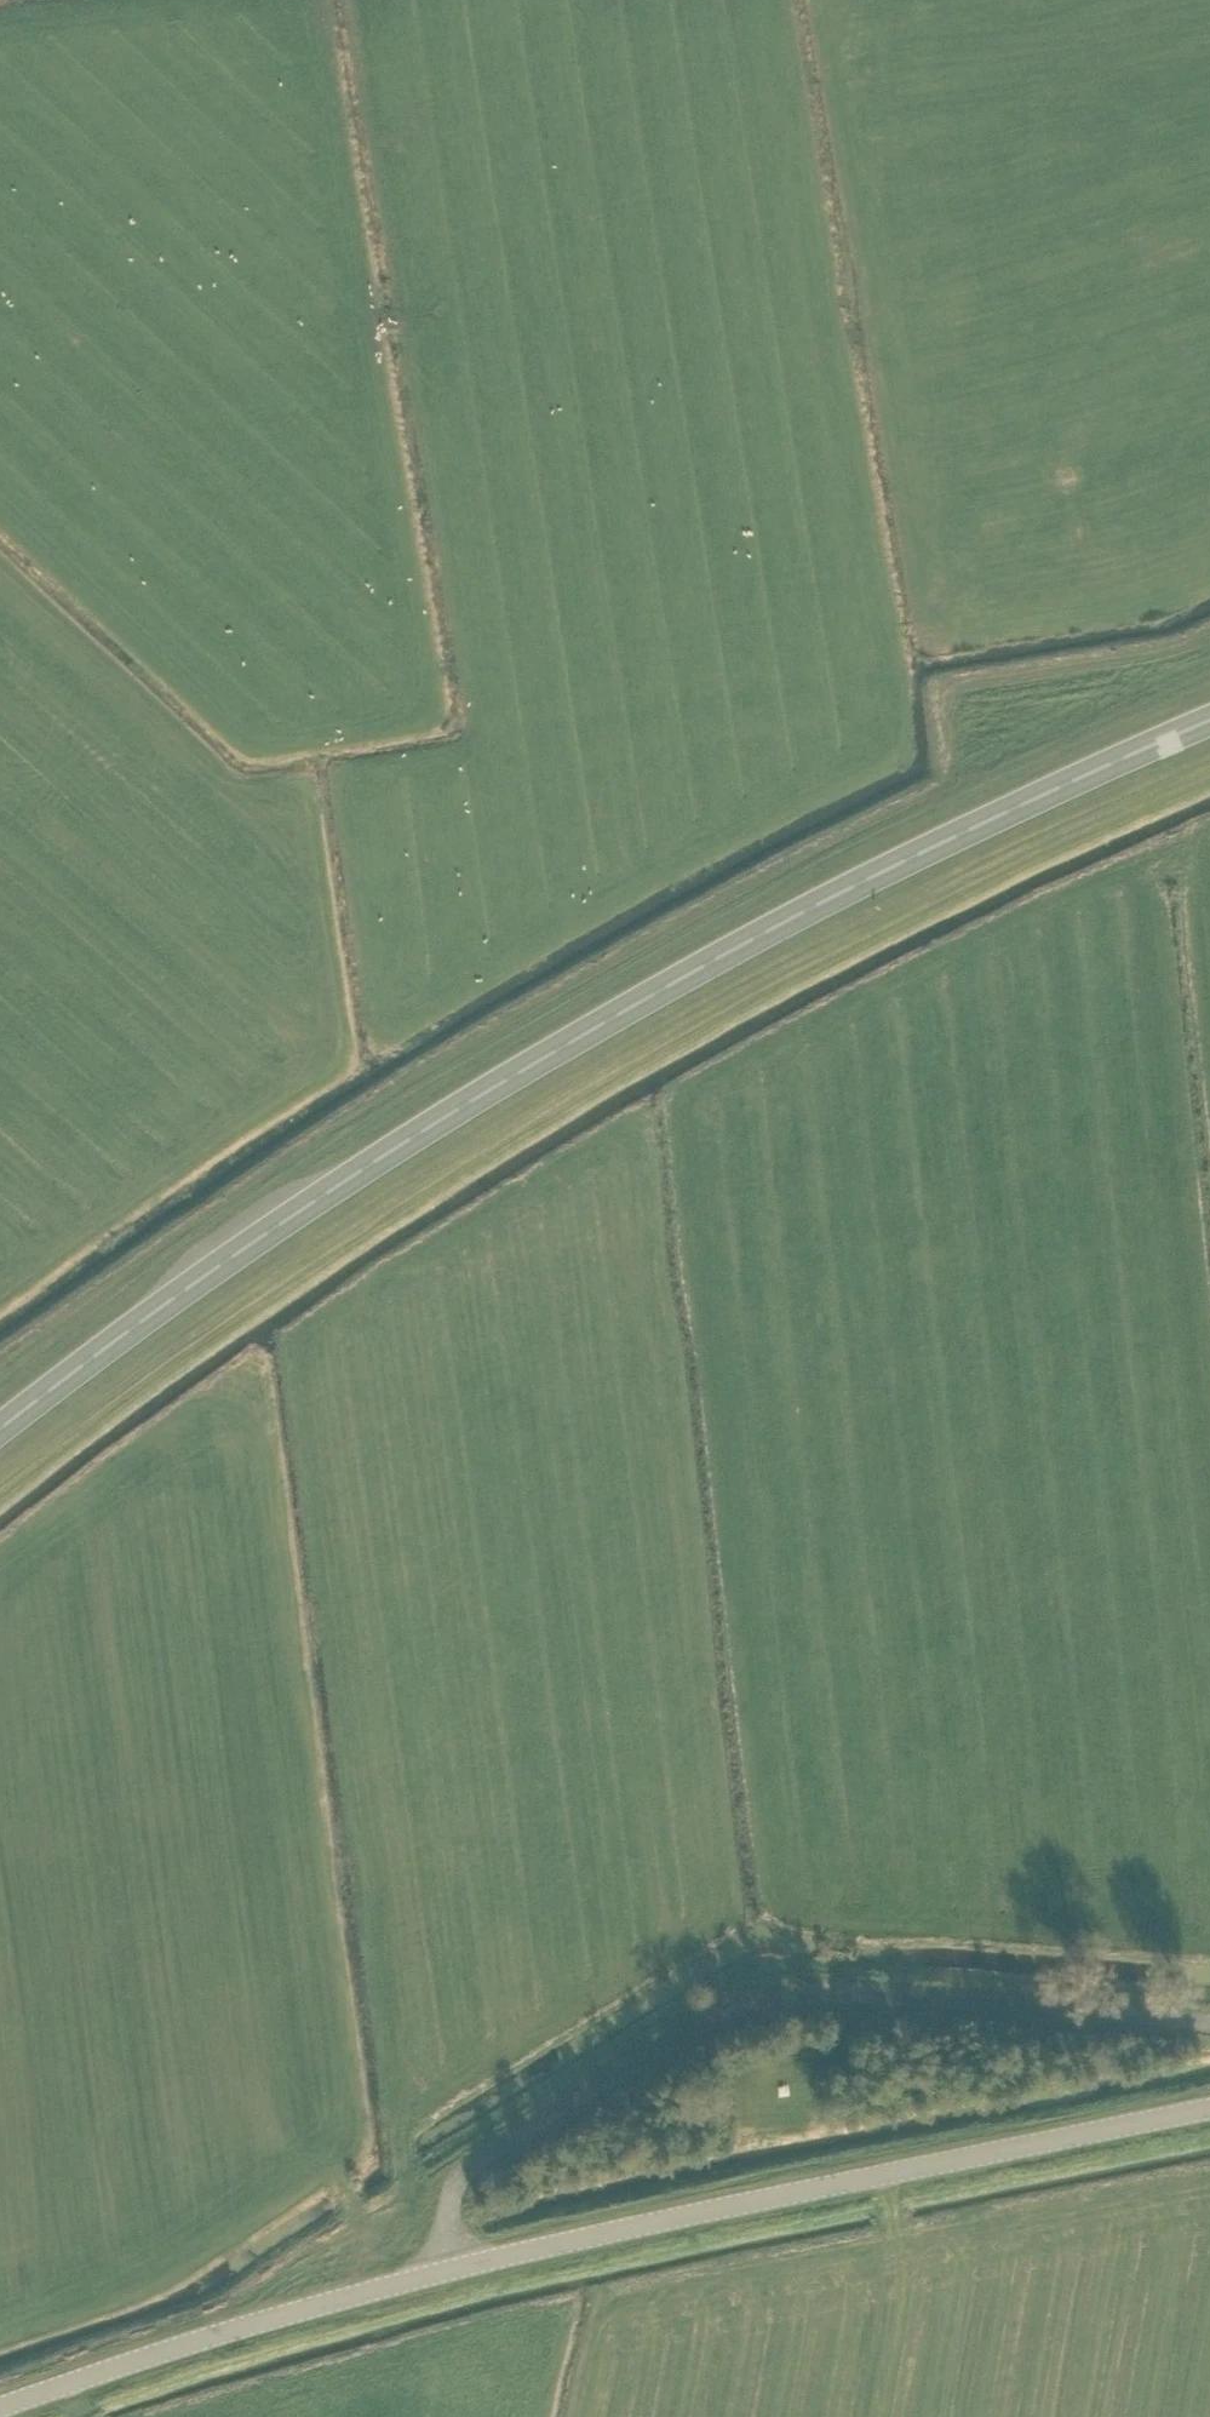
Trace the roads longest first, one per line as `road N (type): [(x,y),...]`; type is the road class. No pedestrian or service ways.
road 1 (trunk): [(0,1429),(249,1245),(577,1038),(873,876),(1209,721)]
road 2 (tertiary): [(0,2402),(332,2298),(1209,2107)]

